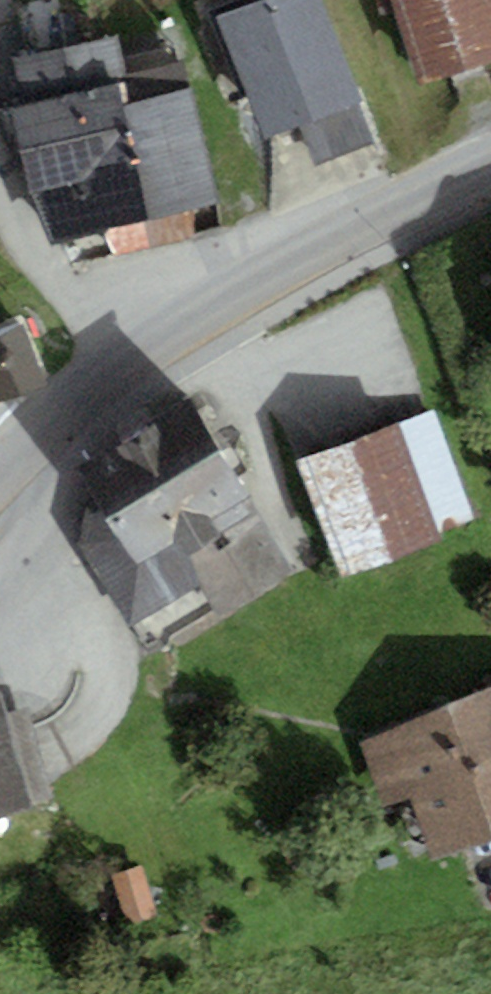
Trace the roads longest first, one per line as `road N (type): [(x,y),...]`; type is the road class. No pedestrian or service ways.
road 1 (tertiary): [(0,478),(156,345),(490,172)]

